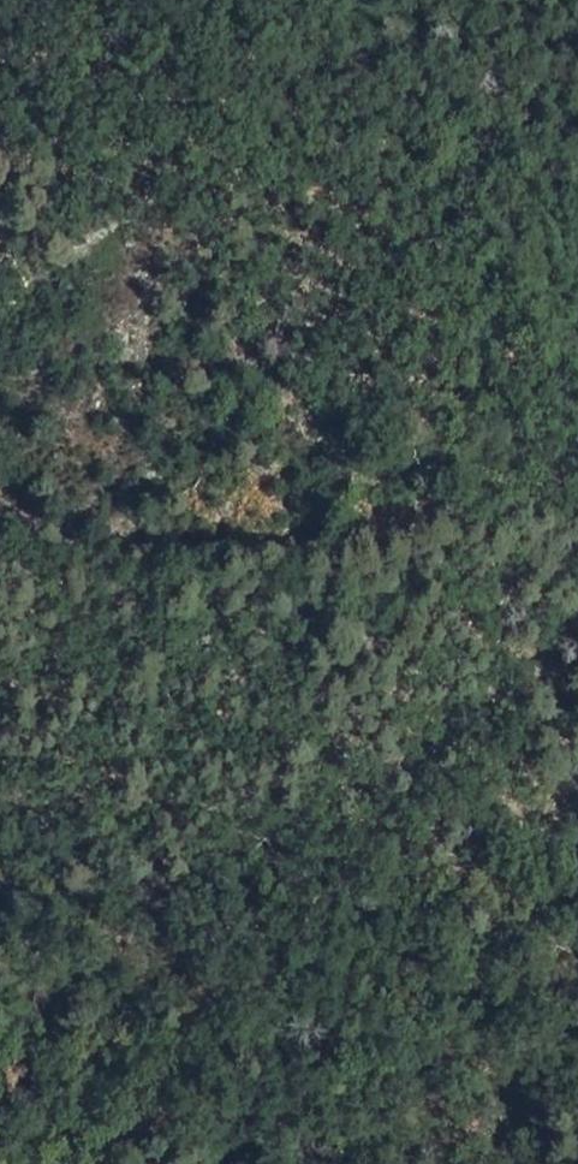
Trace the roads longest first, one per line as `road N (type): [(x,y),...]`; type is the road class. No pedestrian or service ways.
road 1 (track): [(0,968),(161,956),(389,903),(577,802)]

